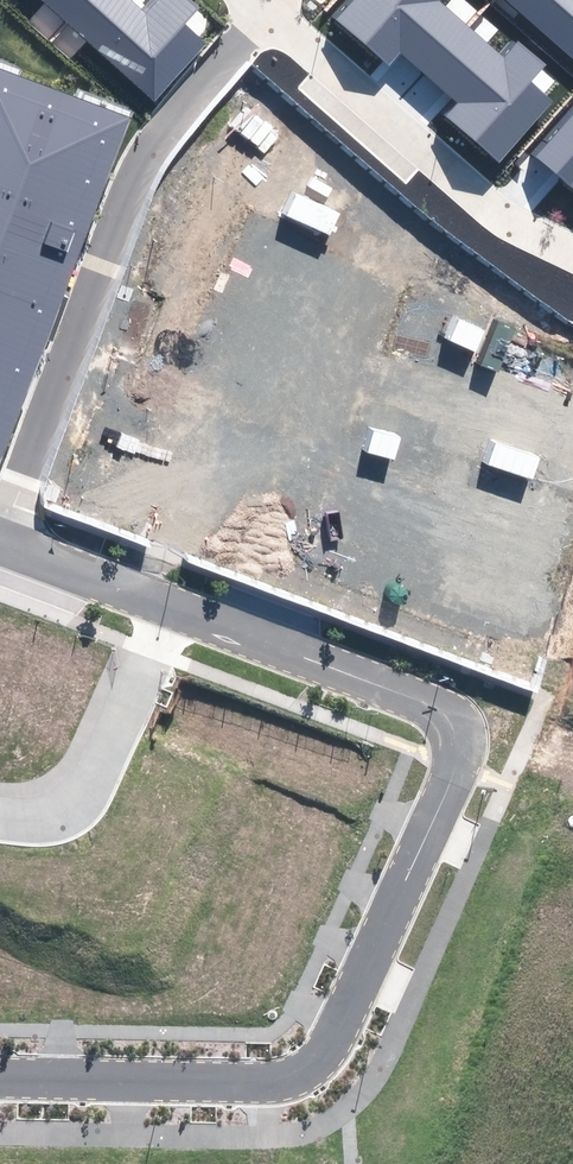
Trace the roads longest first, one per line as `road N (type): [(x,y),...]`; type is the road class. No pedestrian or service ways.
road 1 (residential): [(445,710),(460,733),(452,780),(344,1030),(307,1073),(255,1085),(0,1079)]
road 2 (residential): [(0,539),(132,183),(157,138),(266,10)]
road 3 (residential): [(572,252),(488,205),(266,10)]
road 4 (residential): [(445,710),(171,607)]
road 5 (residential): [(0,811),(53,804),(86,778),(171,607)]
road 6 (residential): [(171,607),(0,543)]

